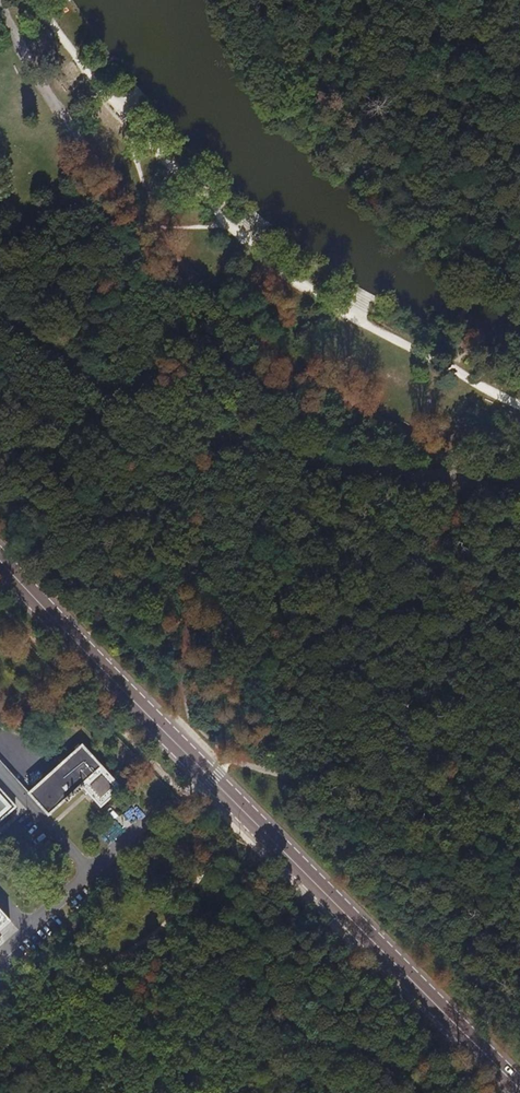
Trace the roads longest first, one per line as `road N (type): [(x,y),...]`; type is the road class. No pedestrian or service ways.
road 1 (secondary): [(0,561),(519,1089)]
road 2 (track): [(516,488),(438,457),(298,371),(229,316),(71,130),(0,4)]
road 3 (track): [(519,487),(356,472),(255,447),(61,358),(0,311)]
road 4 (track): [(209,780),(231,759),(188,715),(184,692),(195,425),(171,257)]
road 5 (track): [(519,834),(231,759)]

